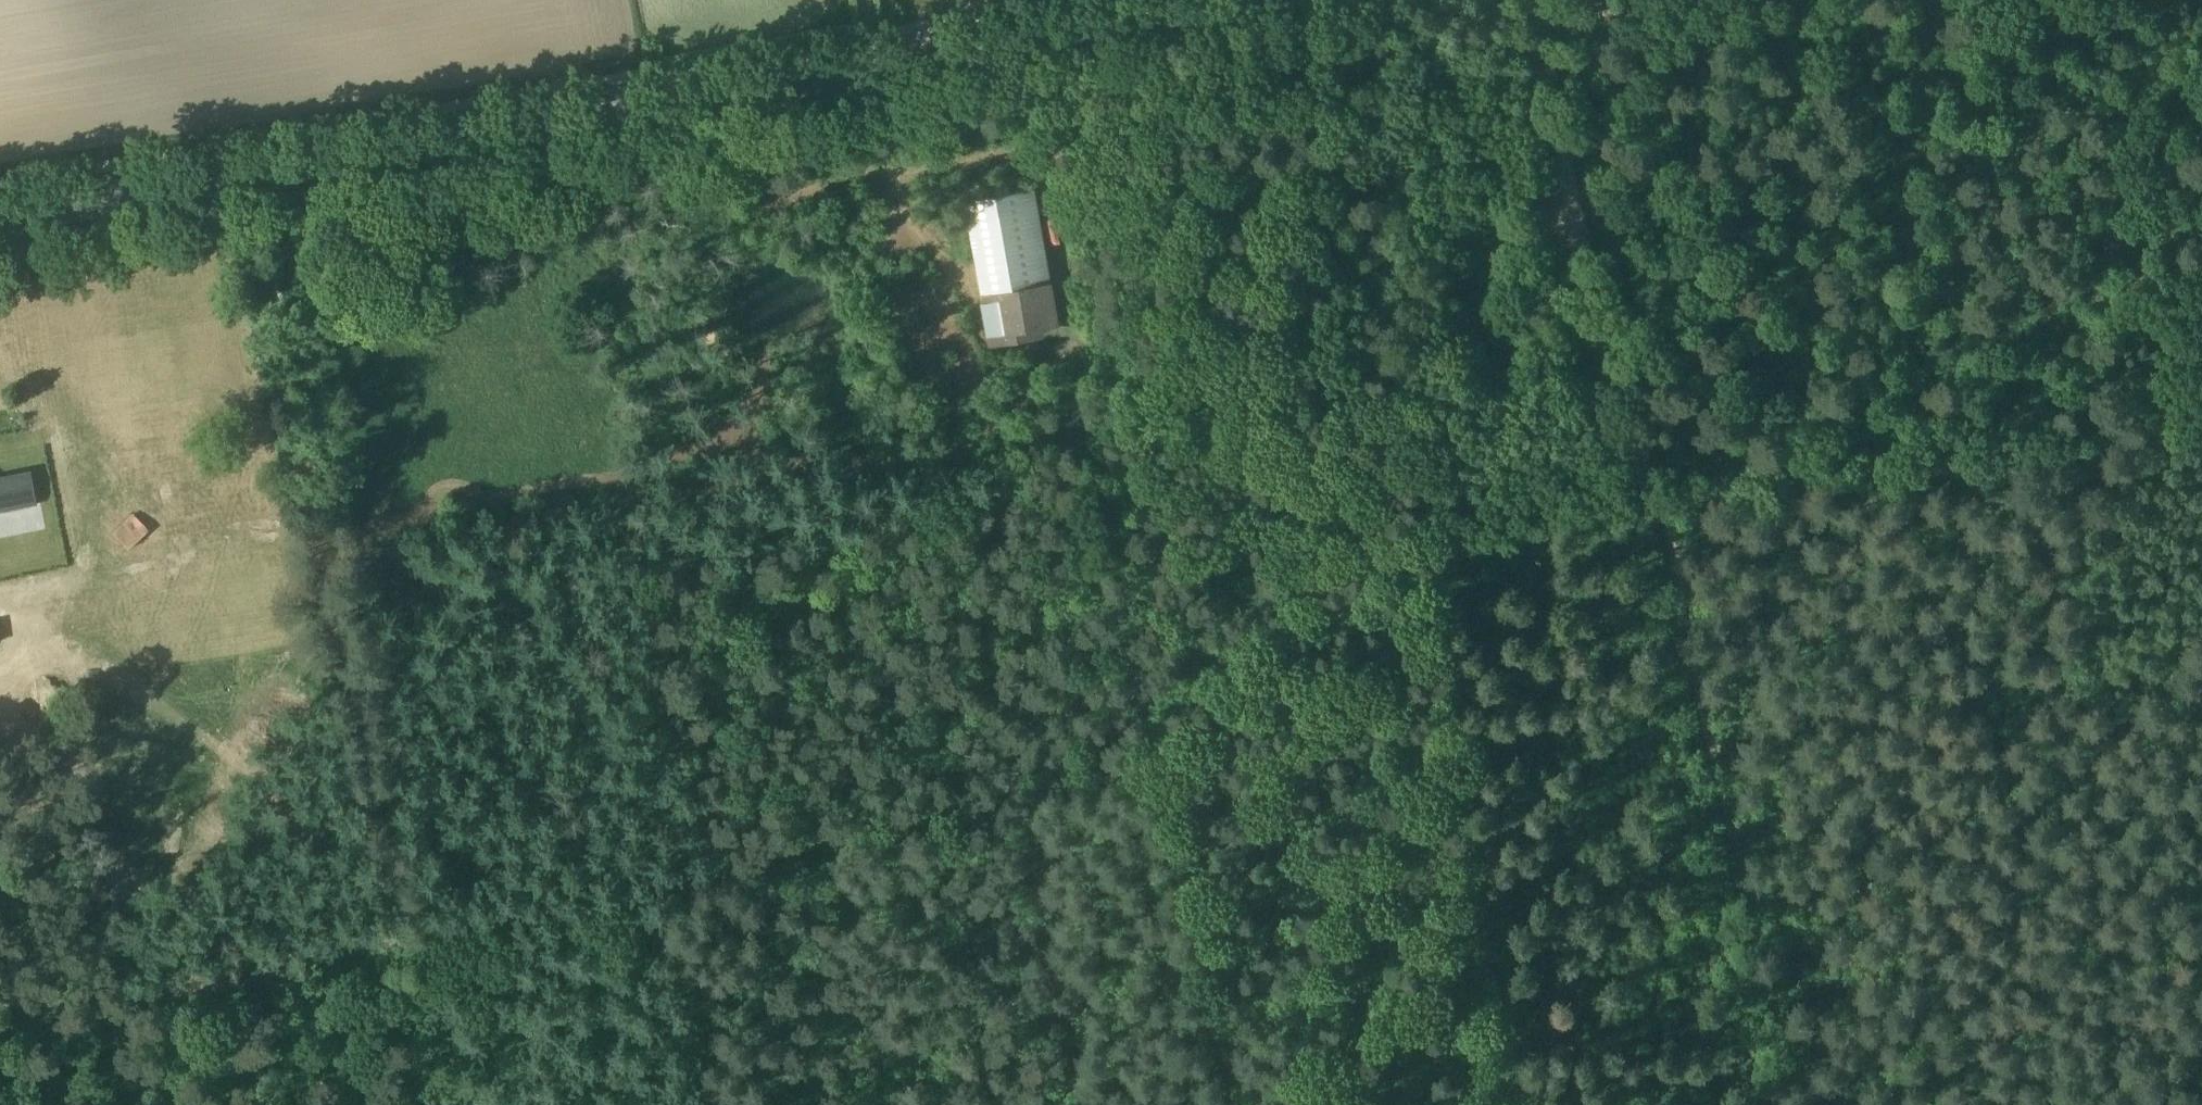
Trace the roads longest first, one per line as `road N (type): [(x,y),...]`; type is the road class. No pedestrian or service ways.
road 1 (tertiary): [(0,222),(1282,0)]

